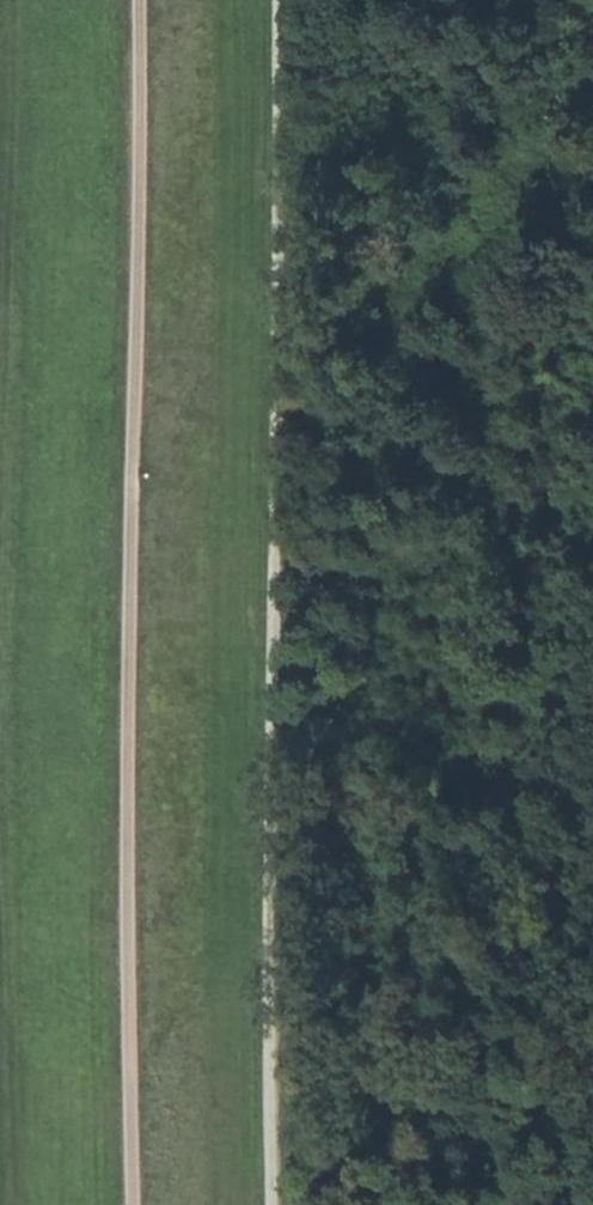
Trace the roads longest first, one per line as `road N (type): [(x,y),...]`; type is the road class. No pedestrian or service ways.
road 1 (track): [(268,1204),(280,0)]
road 2 (track): [(142,0),(139,1204)]

